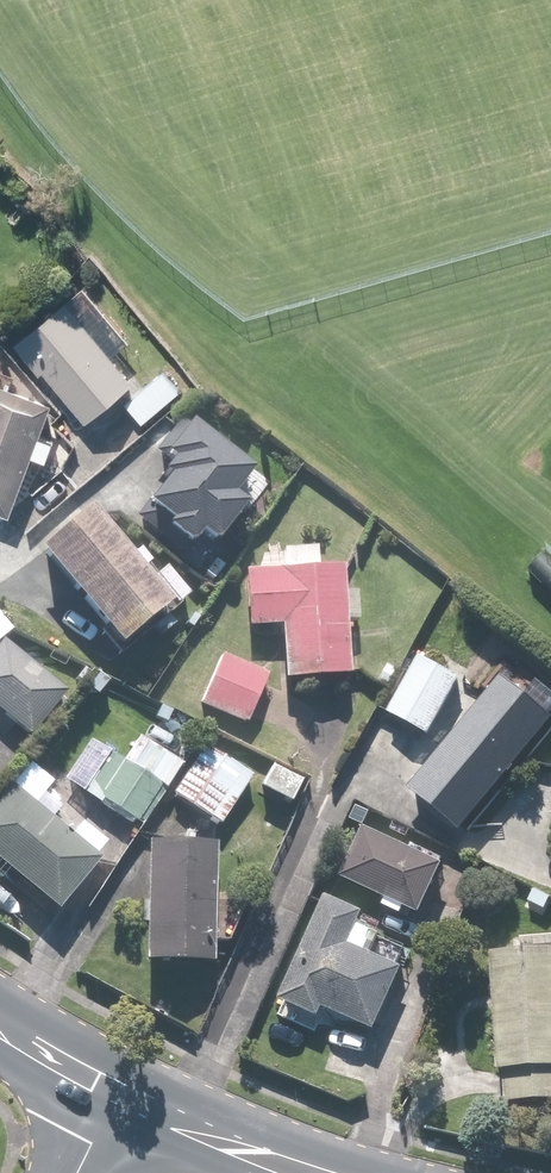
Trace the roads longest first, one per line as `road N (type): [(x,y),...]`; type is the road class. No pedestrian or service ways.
road 1 (secondary): [(117,1095),(325,1172)]
road 2 (secondary): [(0,1023),(117,1095)]

